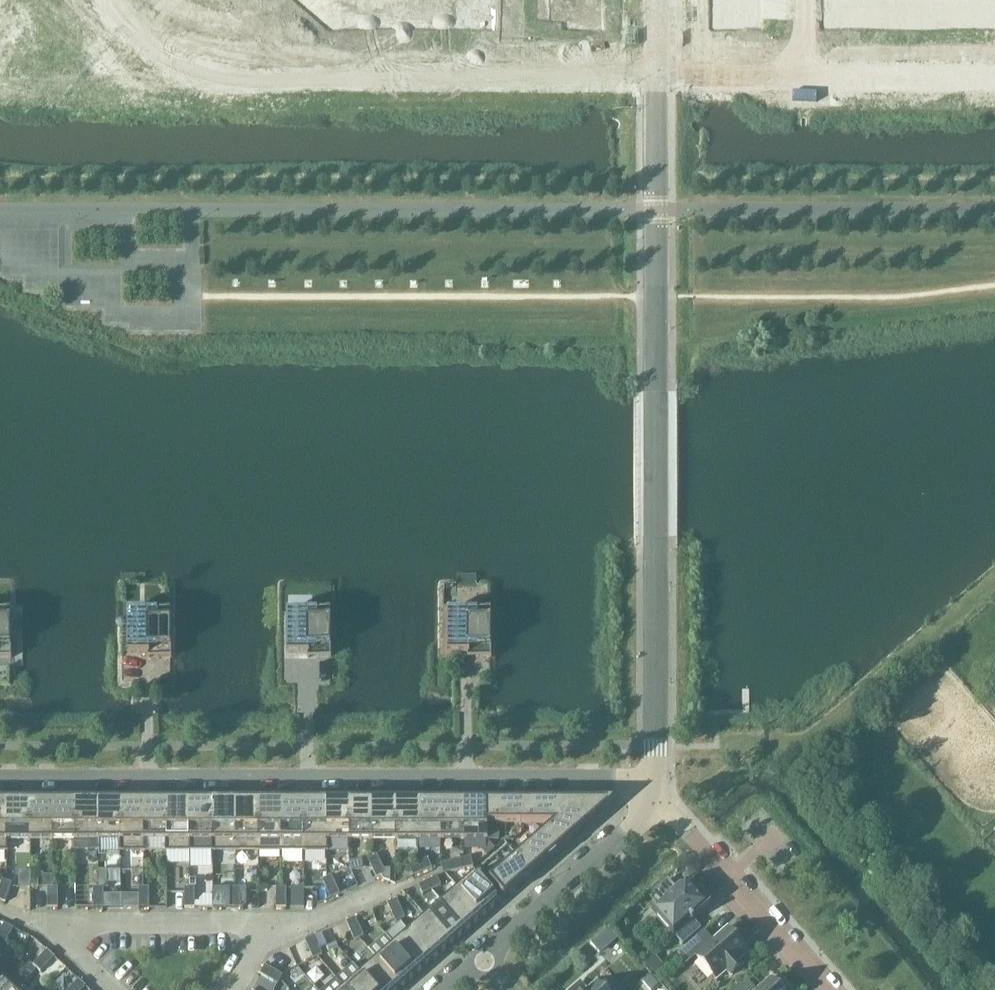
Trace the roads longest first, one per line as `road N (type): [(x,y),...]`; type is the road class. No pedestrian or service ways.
road 1 (residential): [(657,790),(659,79)]
road 2 (residential): [(0,789),(657,790)]
road 3 (residential): [(268,80),(659,79)]
road 4 (residential): [(659,79),(994,79)]
road 5 (residential): [(827,989),(657,790)]
road 6 (residential): [(484,962),(638,825),(657,790)]
road 7 (residential): [(108,0),(123,30),(193,81),(268,80)]

